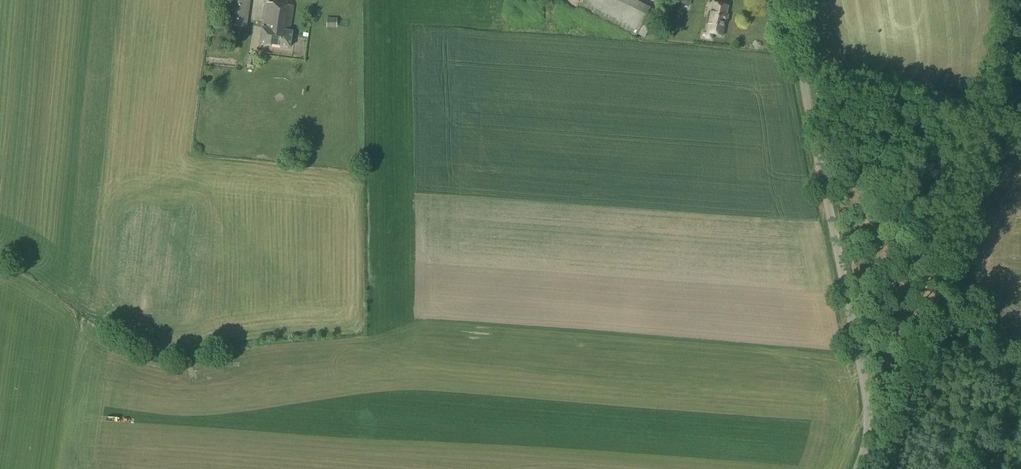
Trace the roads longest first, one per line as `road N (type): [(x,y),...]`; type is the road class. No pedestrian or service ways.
road 1 (unclassified): [(857,468),(866,434),(863,385),(786,0)]

